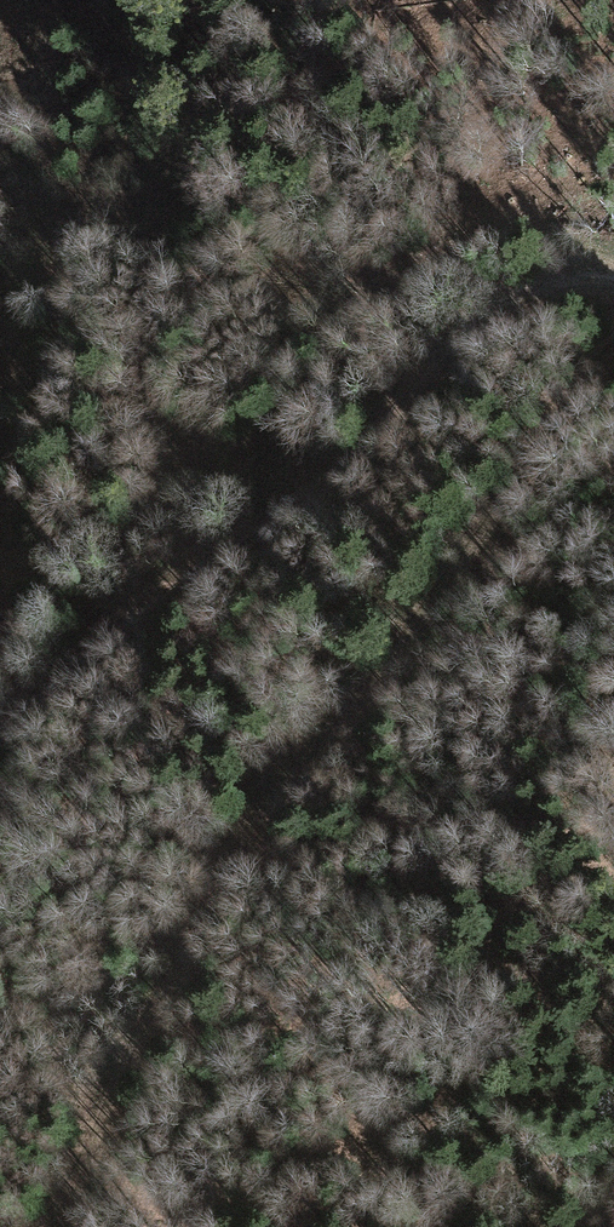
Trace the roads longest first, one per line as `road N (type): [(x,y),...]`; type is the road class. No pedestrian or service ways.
road 1 (track): [(613,361),(253,837),(188,935),(130,1042),(56,1226)]
road 2 (track): [(613,274),(560,277),(516,293),(342,466),(128,616),(0,728)]

